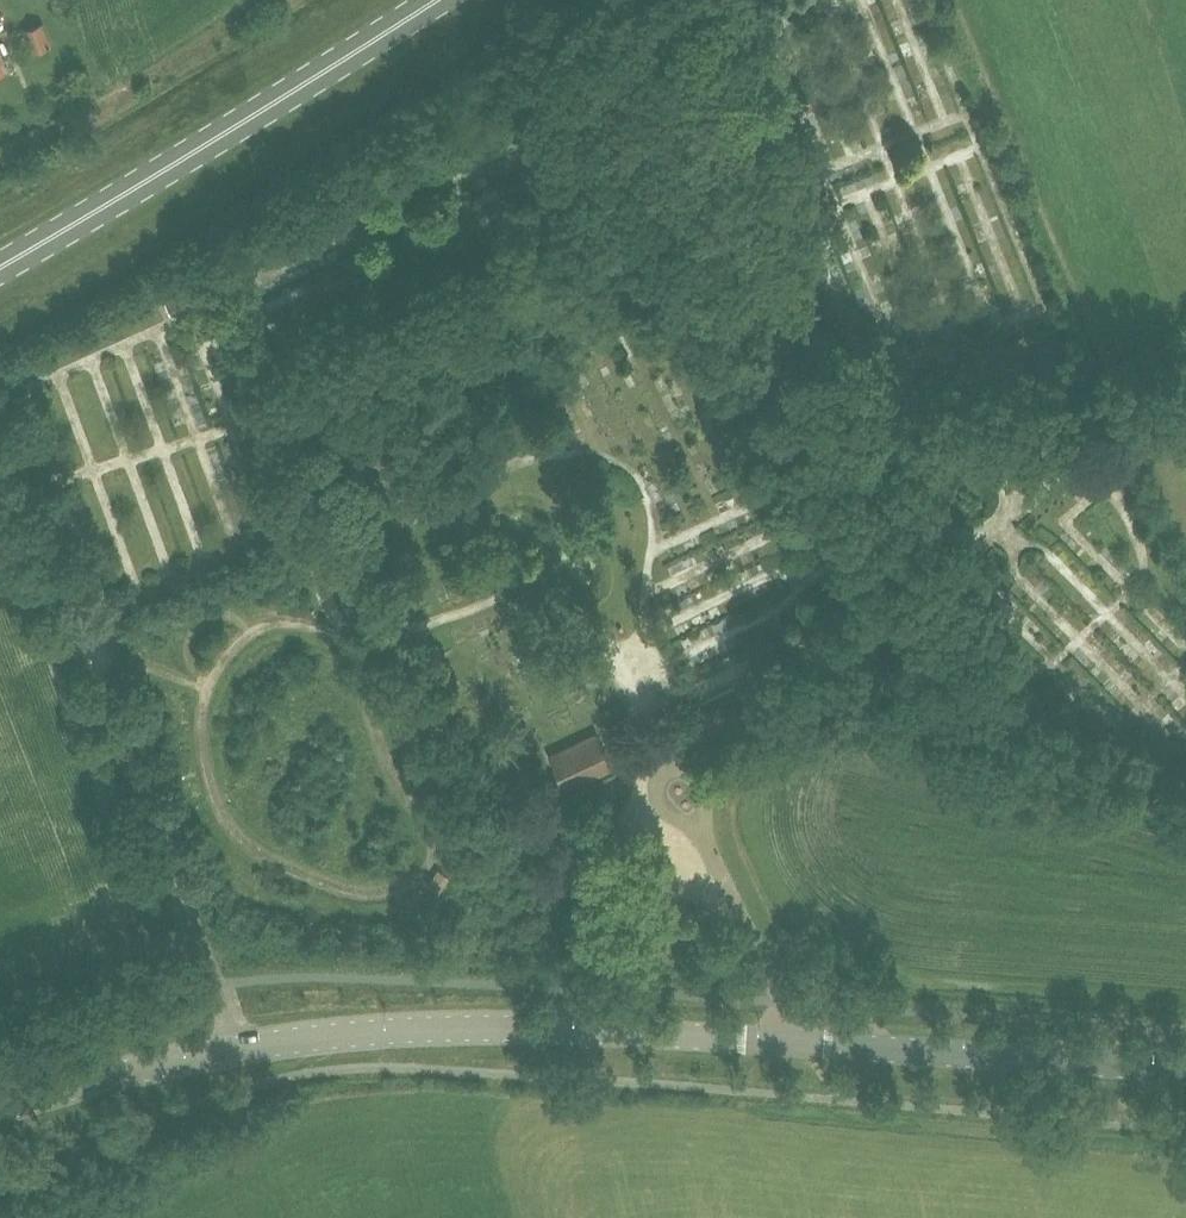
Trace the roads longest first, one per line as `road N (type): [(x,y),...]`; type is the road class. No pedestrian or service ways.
road 1 (tertiary): [(0,1112),(244,1048),(450,1027),(1185,1070)]
road 2 (primary): [(0,268),(436,0)]
road 3 (track): [(244,1048),(109,705),(114,612)]
road 4 (track): [(0,163),(48,142),(274,0)]
road 5 (track): [(649,144),(714,0)]

